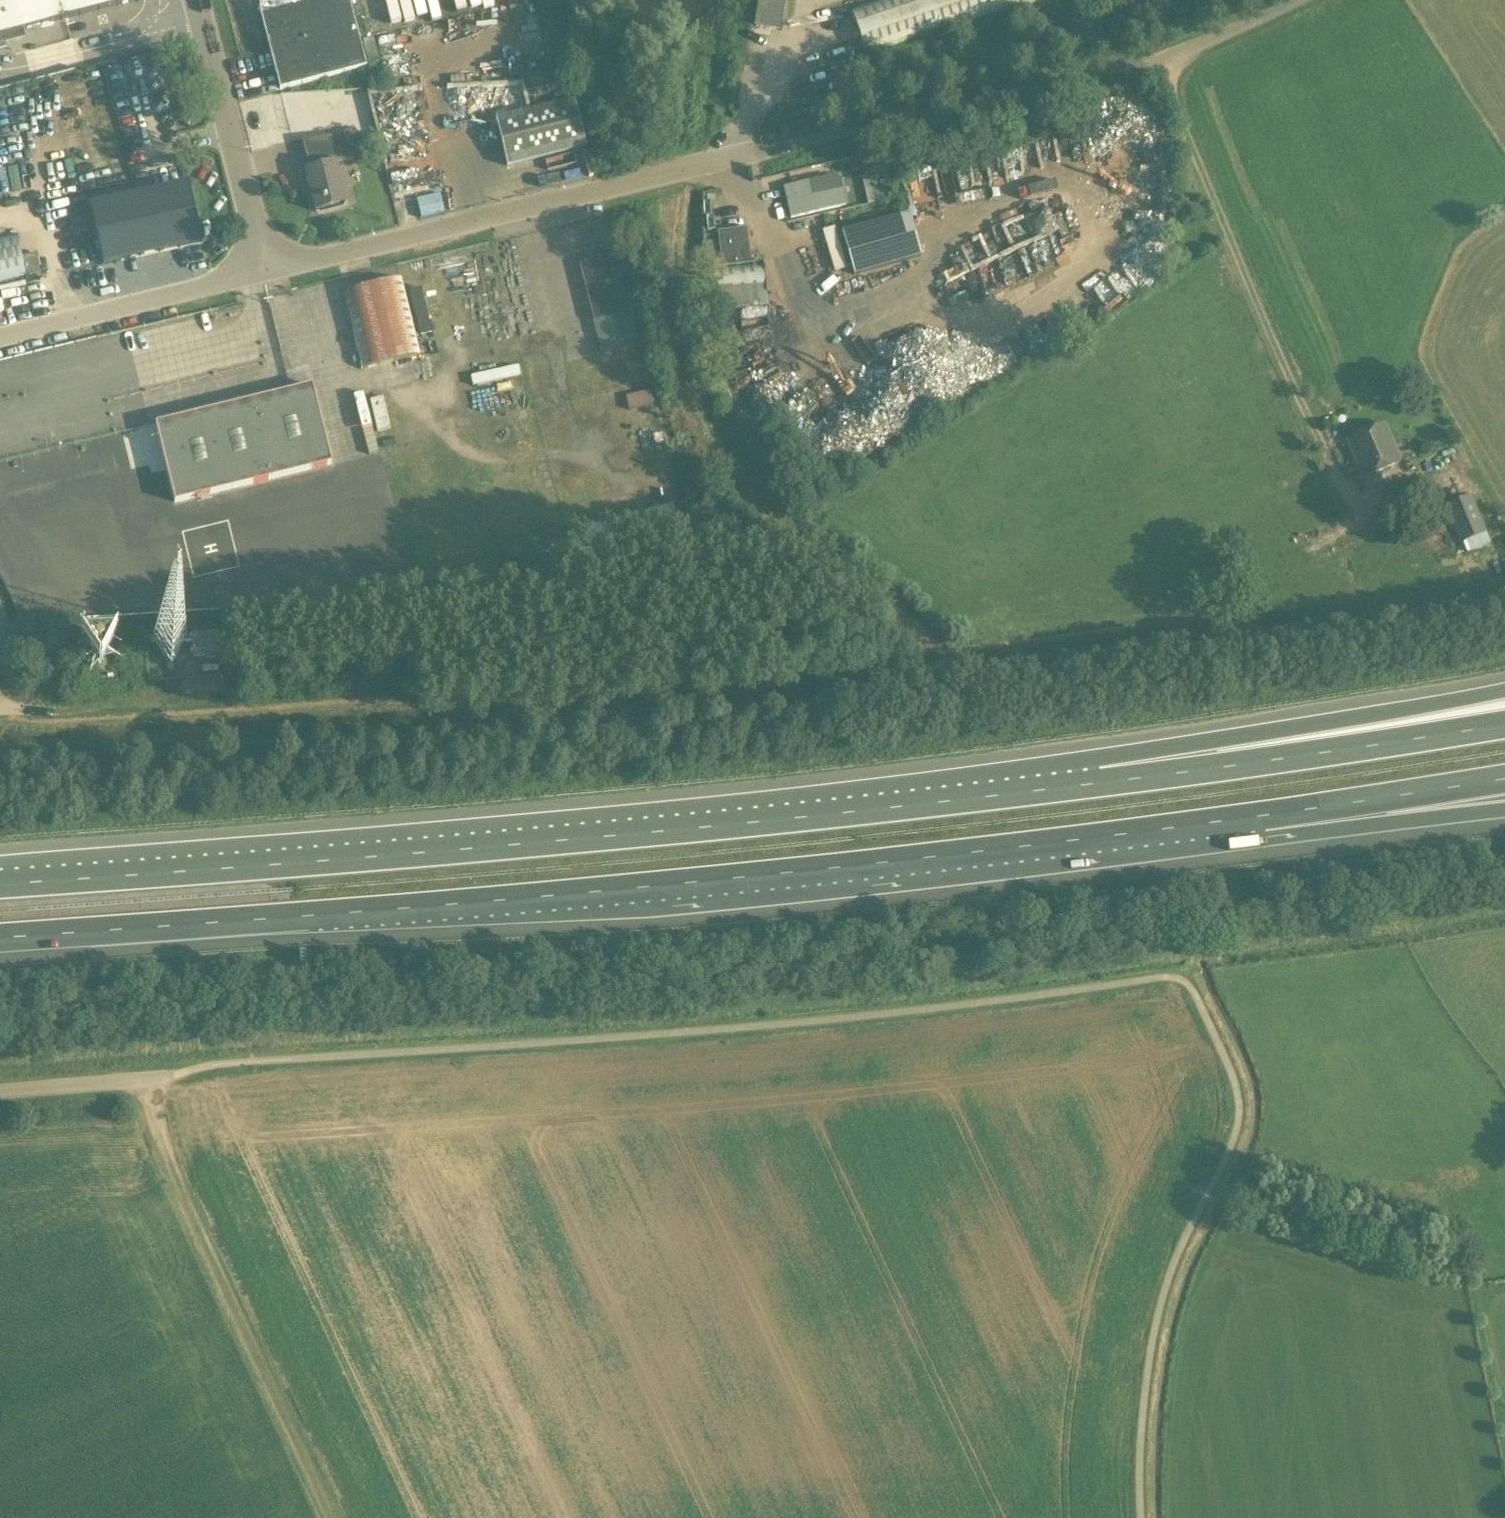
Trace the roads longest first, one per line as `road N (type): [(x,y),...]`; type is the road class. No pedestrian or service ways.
road 1 (motorway): [(0,936),(550,896),(1260,817)]
road 2 (motorway): [(1100,783),(555,842),(0,883)]
road 3 (unclassified): [(264,271),(735,159)]
road 4 (track): [(128,1081),(332,1517)]
road 5 (motorway): [(1504,691),(1100,783)]
road 6 (motorway): [(1504,724),(1100,783)]
road 7 (unclassified): [(264,271),(194,0)]
road 8 (unclassified): [(0,337),(264,271)]
road 9 (motorway): [(1260,817),(1504,781)]
road 10 (motorway): [(1260,817),(1504,805)]
road 11 (unclassified): [(169,1078),(0,1093)]
road 12 (unclassified): [(1161,59),(1298,0)]

